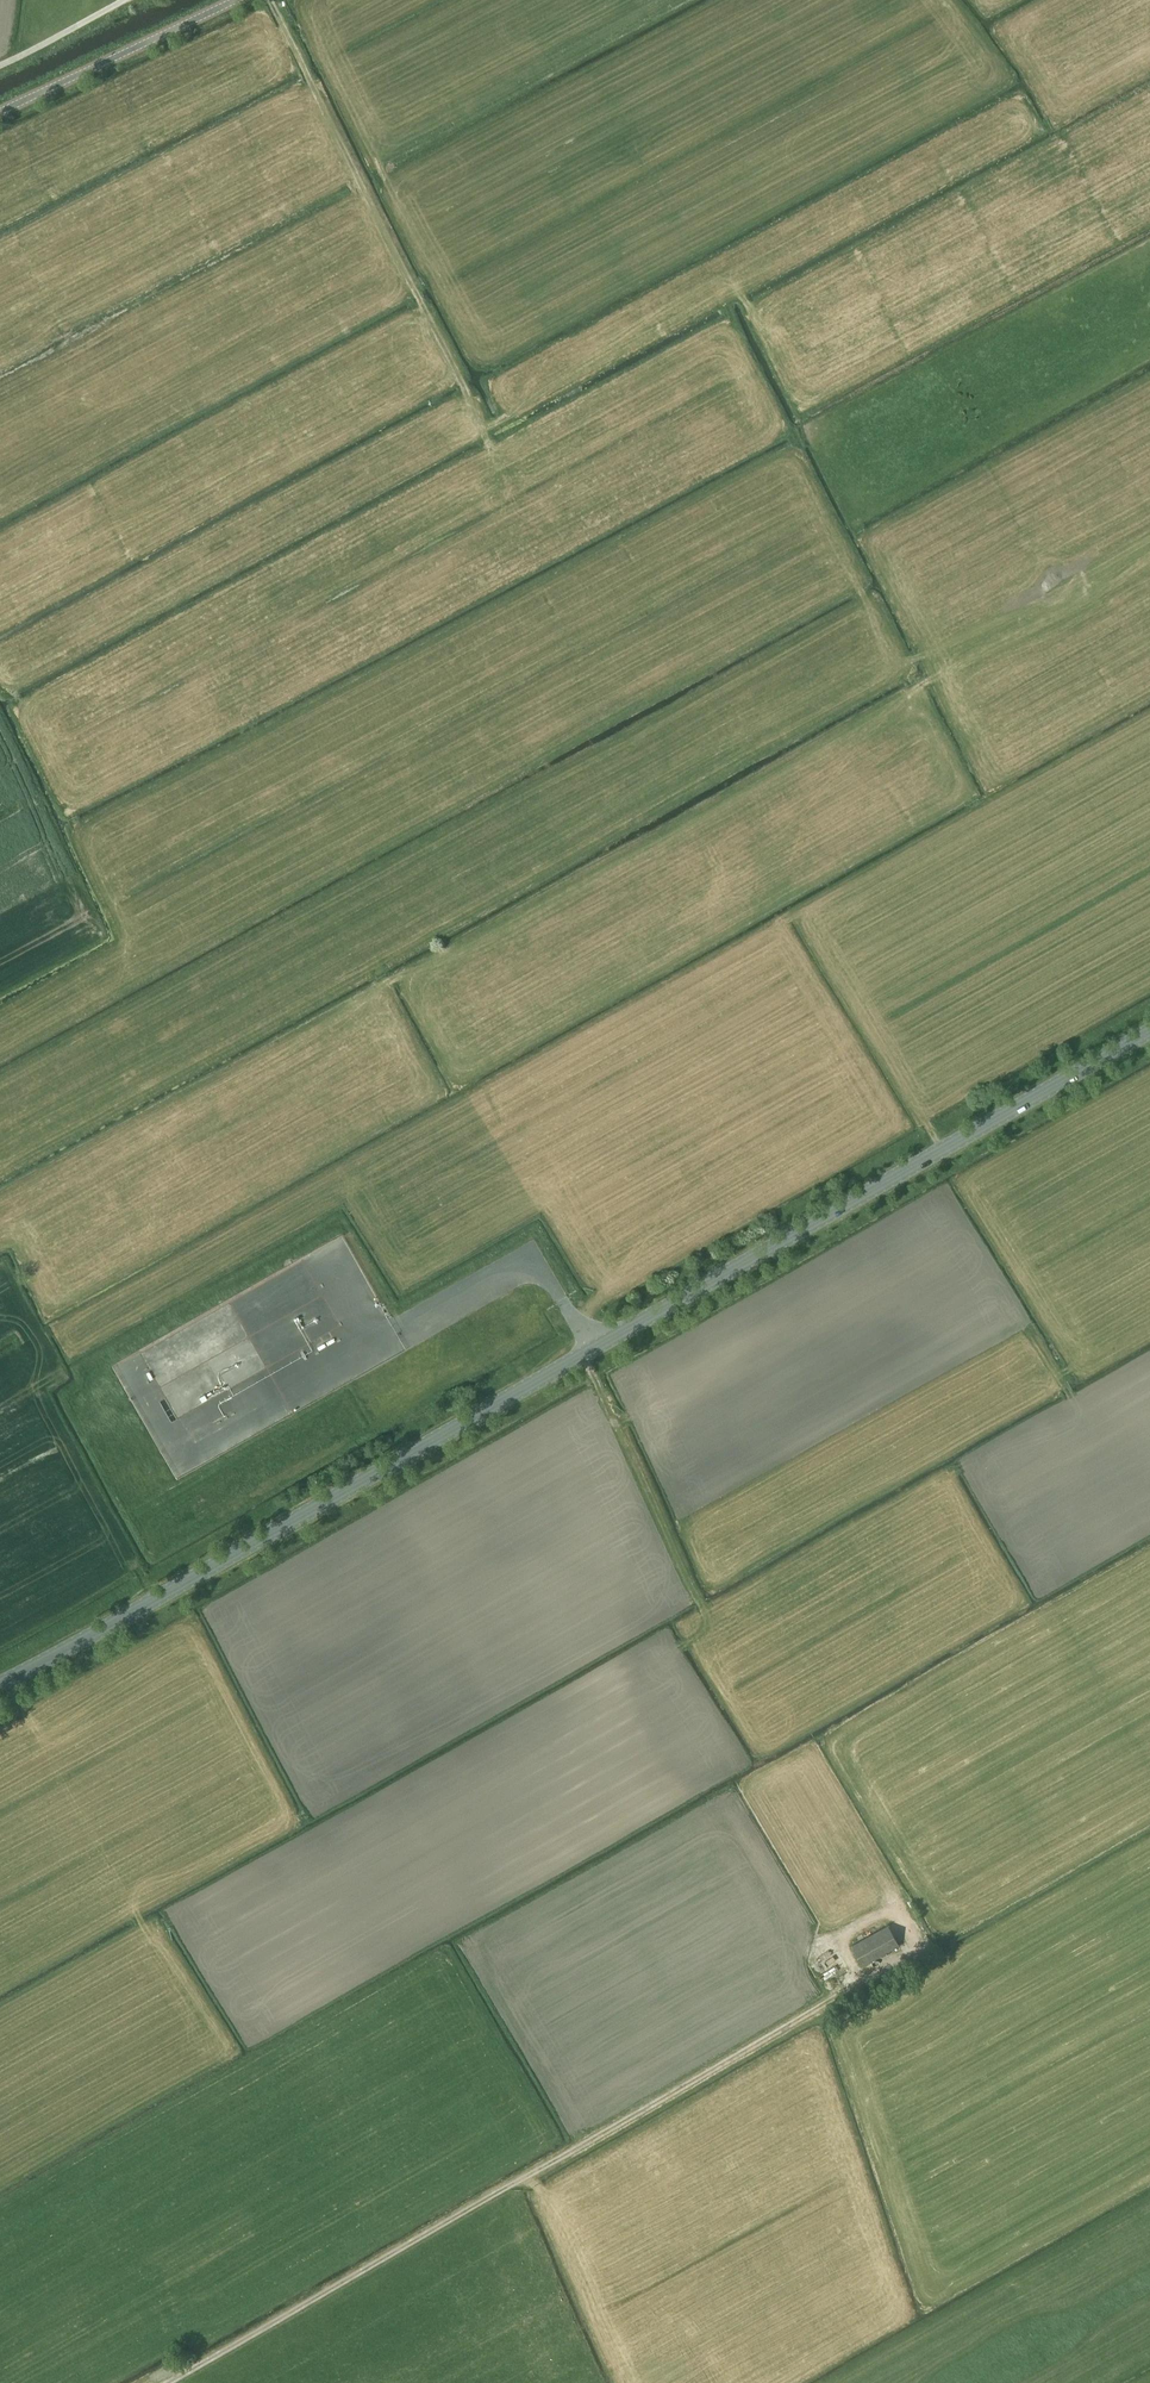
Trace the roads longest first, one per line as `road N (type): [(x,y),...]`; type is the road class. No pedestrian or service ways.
road 1 (secondary): [(0,1684),(1149,1031)]
road 2 (unclassified): [(0,113),(235,0)]

